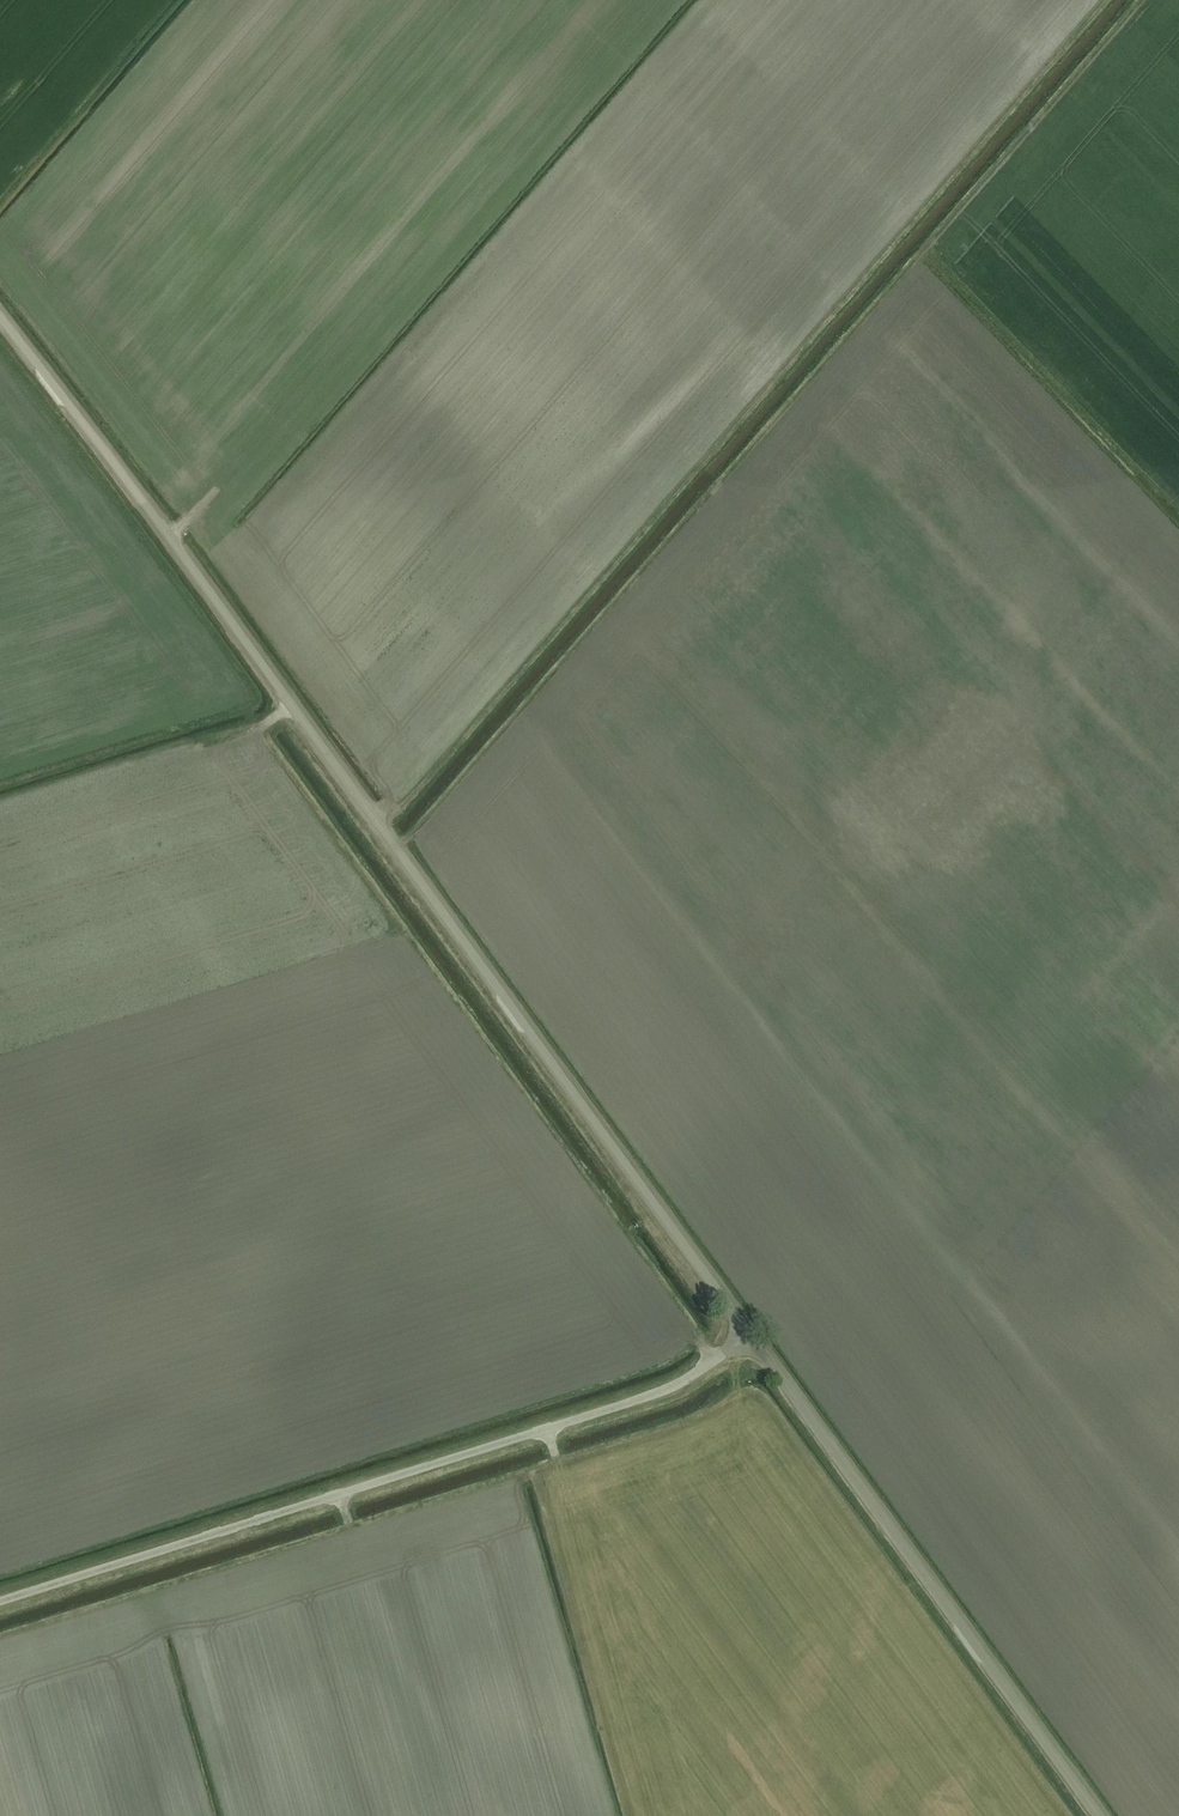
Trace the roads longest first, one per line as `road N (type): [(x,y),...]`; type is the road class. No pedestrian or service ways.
road 1 (unclassified): [(748,1335),(136,494),(0,320)]
road 2 (unclassified): [(748,1335),(646,1399),(0,1602)]
road 3 (unclassified): [(1097,1815),(748,1335)]

